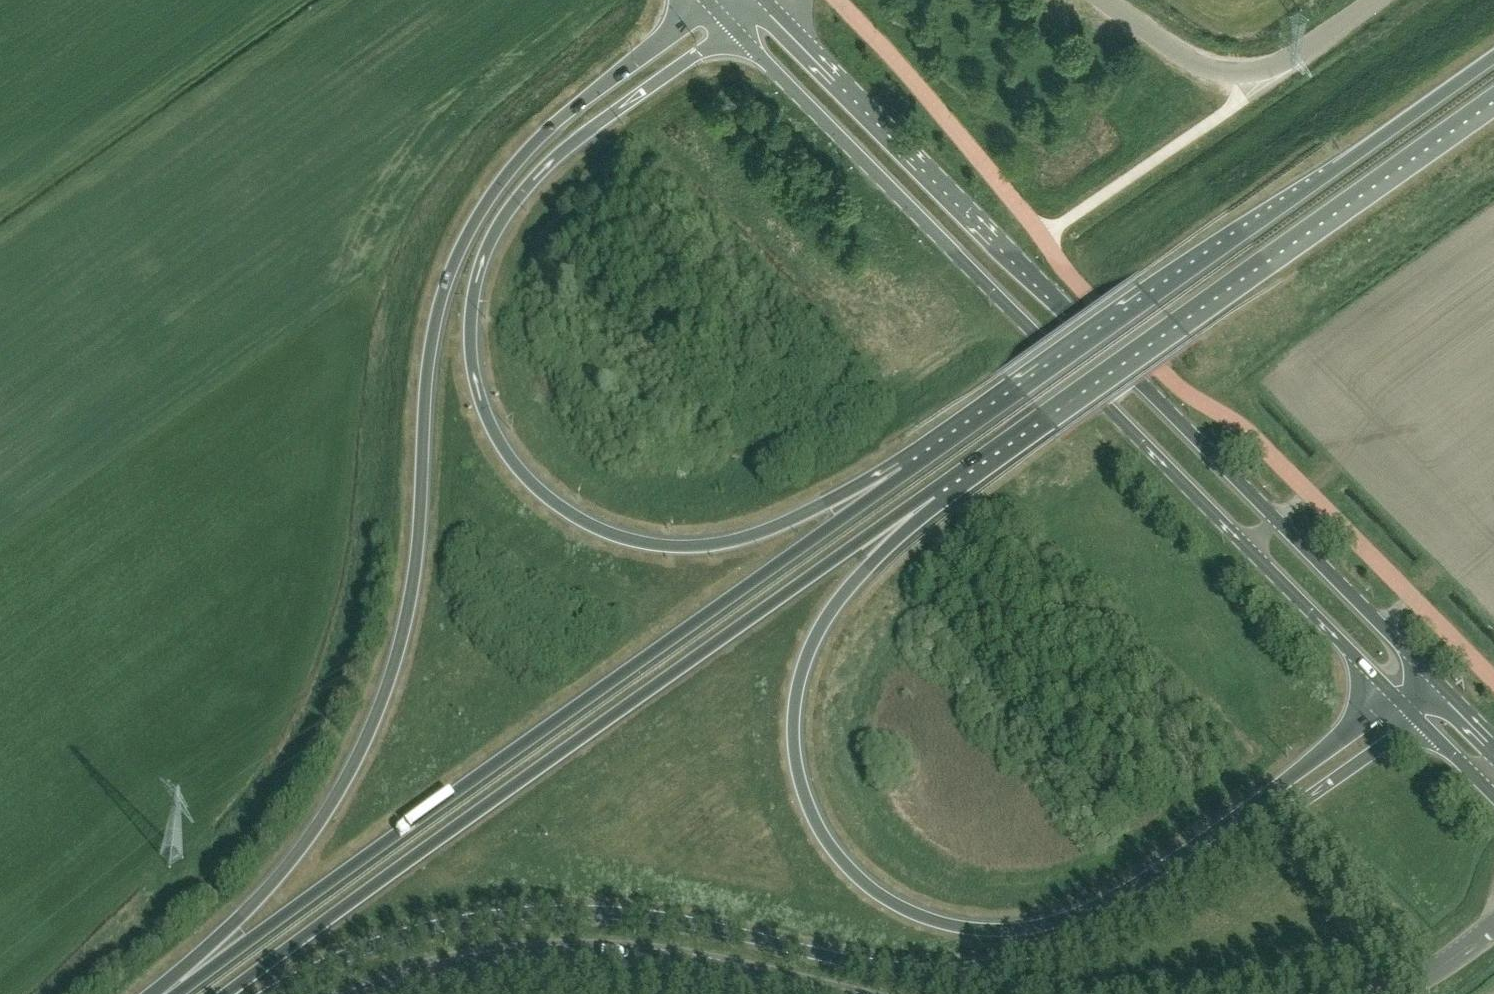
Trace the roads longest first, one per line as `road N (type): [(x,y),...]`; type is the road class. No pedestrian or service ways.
road 1 (trunk): [(268,993),(402,935),(539,911),(701,923),(886,967),(1013,960),(1087,939),(1165,896),(1420,721)]
road 2 (trunk): [(713,6),(523,154),(456,255),(428,358),(408,615),(383,696),(308,840),(172,993)]
road 3 (trunk): [(1395,697),(1133,888),(1031,926),(936,923),(849,871),(803,795),(792,741),(809,640),(924,496)]
road 4 (trunk): [(905,474),(752,535),(651,545),(598,529),(553,504),(489,426),(474,380),(471,329),(492,235),(545,166),(735,29)]
road 5 (secondary): [(735,29),(1395,697)]
road 6 (secondary): [(1425,673),(769,5)]
road 7 (trunk): [(905,474),(177,993)]
road 8 (trunk): [(225,993),(924,496)]
road 9 (trunk): [(1493,58),(905,474)]
road 10 (trunk): [(924,496),(1493,93)]
road 11 (unclassified): [(355,993),(460,961),(580,949),(686,959),(840,993)]
road 12 (unclassified): [(1099,0),(1193,64),(1243,74),(1289,67),(1385,0)]
road 13 (unclassified): [(1391,993),(1493,925)]

